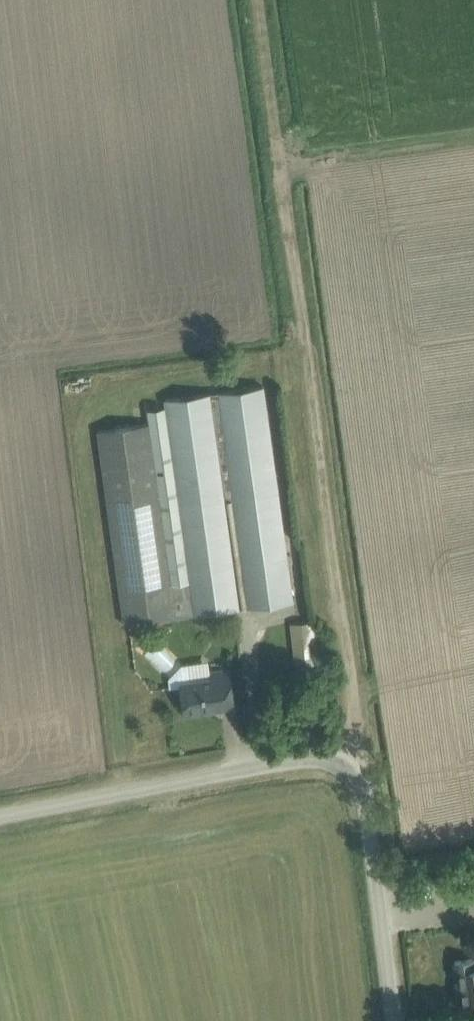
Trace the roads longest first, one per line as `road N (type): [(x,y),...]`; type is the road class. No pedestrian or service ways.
road 1 (unclassified): [(390,1020),(363,775),(352,759),(333,753),(0,808)]
road 2 (track): [(282,176),(354,718),(352,759)]
road 3 (track): [(282,176),(473,146)]
road 4 (track): [(259,0),(282,176)]

